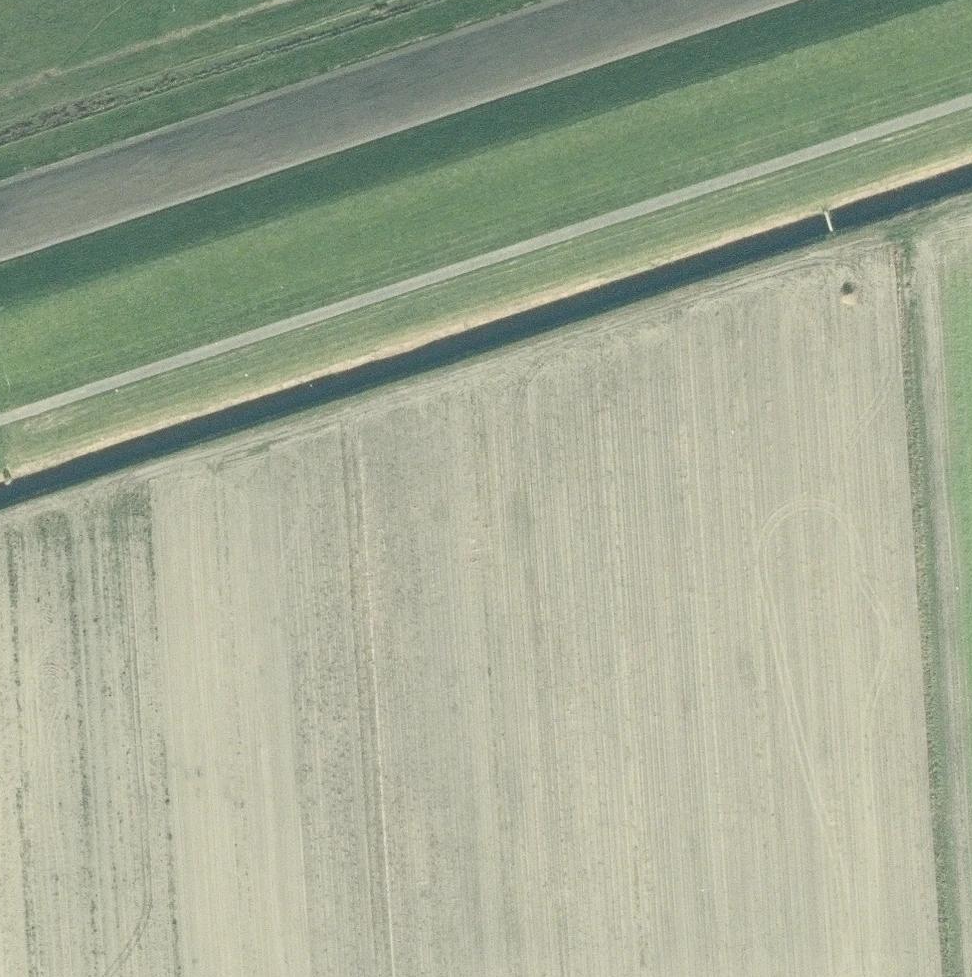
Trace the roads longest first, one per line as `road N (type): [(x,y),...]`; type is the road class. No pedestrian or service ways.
road 1 (unclassified): [(0,420),(971,99)]

